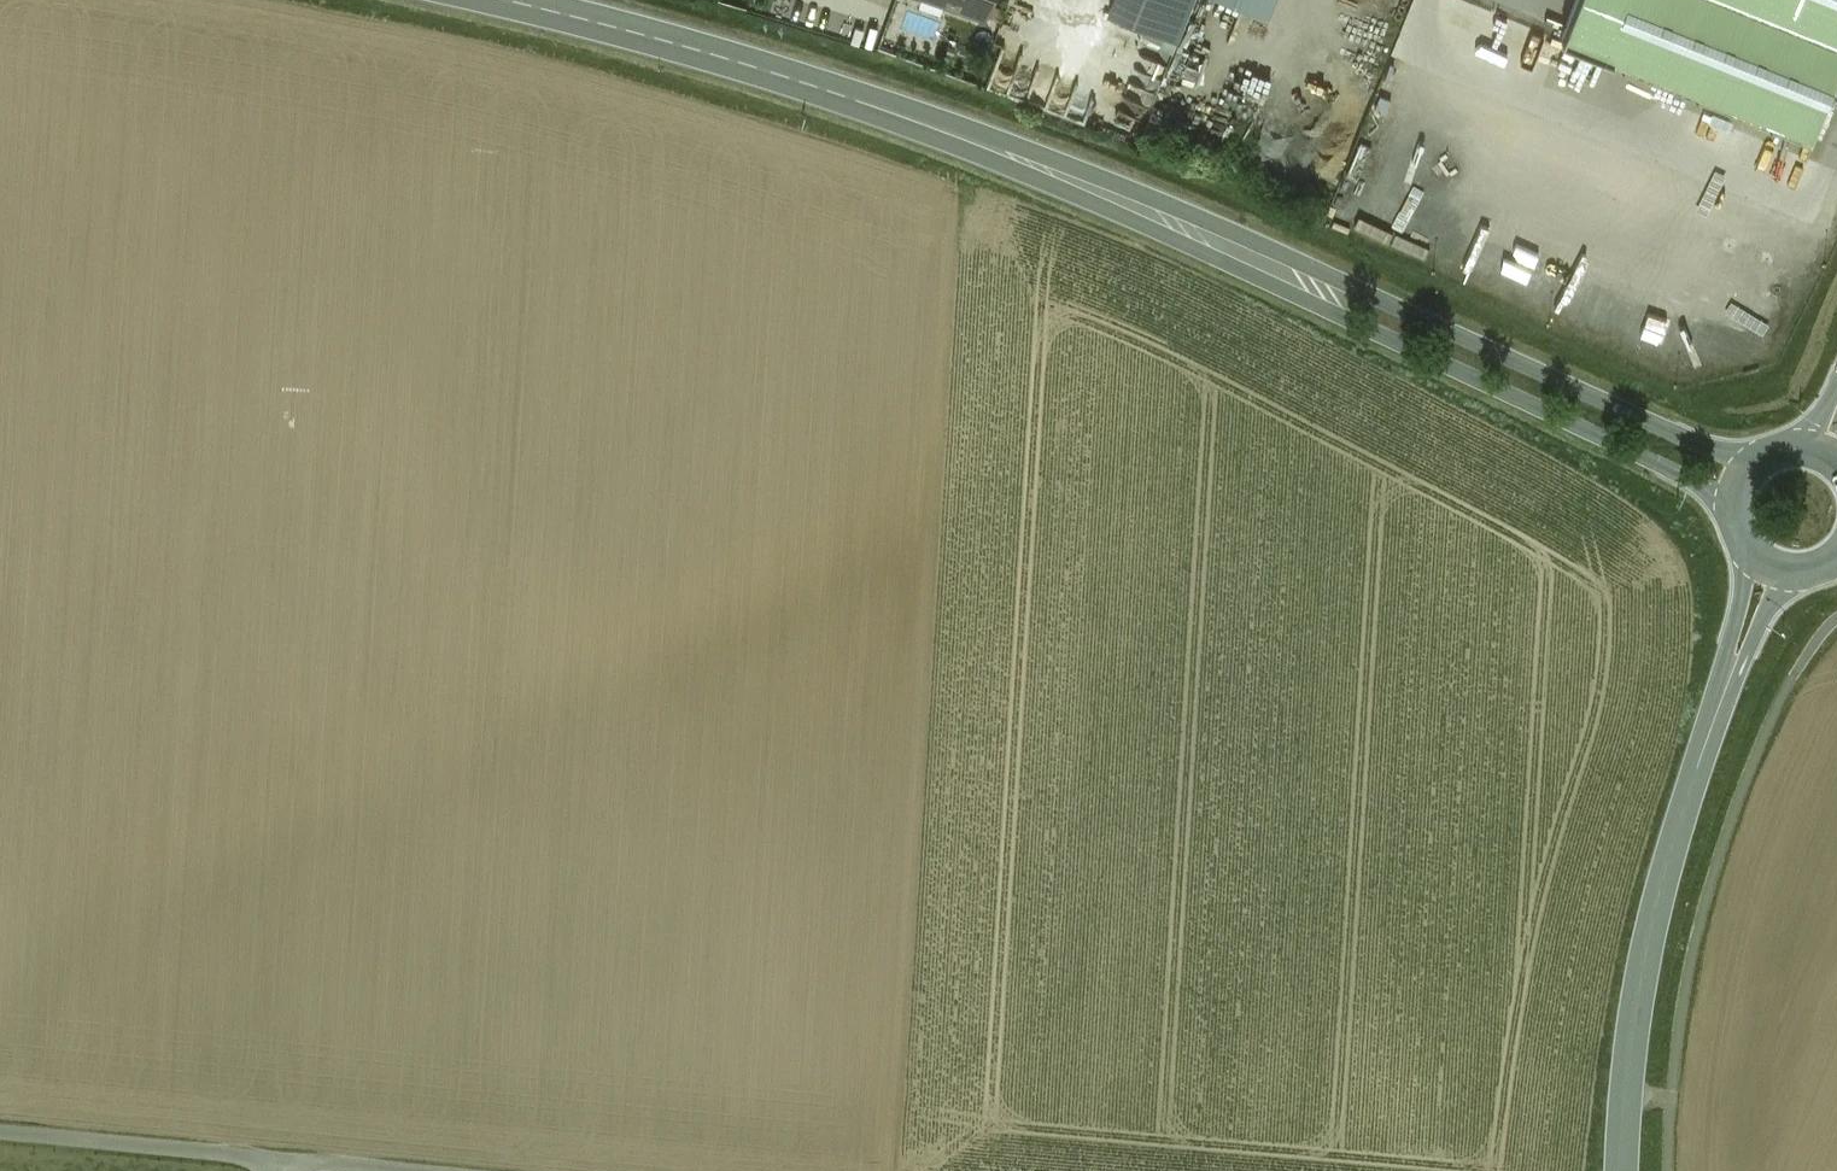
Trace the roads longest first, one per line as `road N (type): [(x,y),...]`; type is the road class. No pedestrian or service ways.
road 1 (secondary): [(1735,478),(1013,155),(753,64),(514,0)]
road 2 (tertiary): [(1622,1170),(1636,1008),(1661,890),(1771,573)]
road 3 (unclassified): [(0,1131),(421,1170)]

